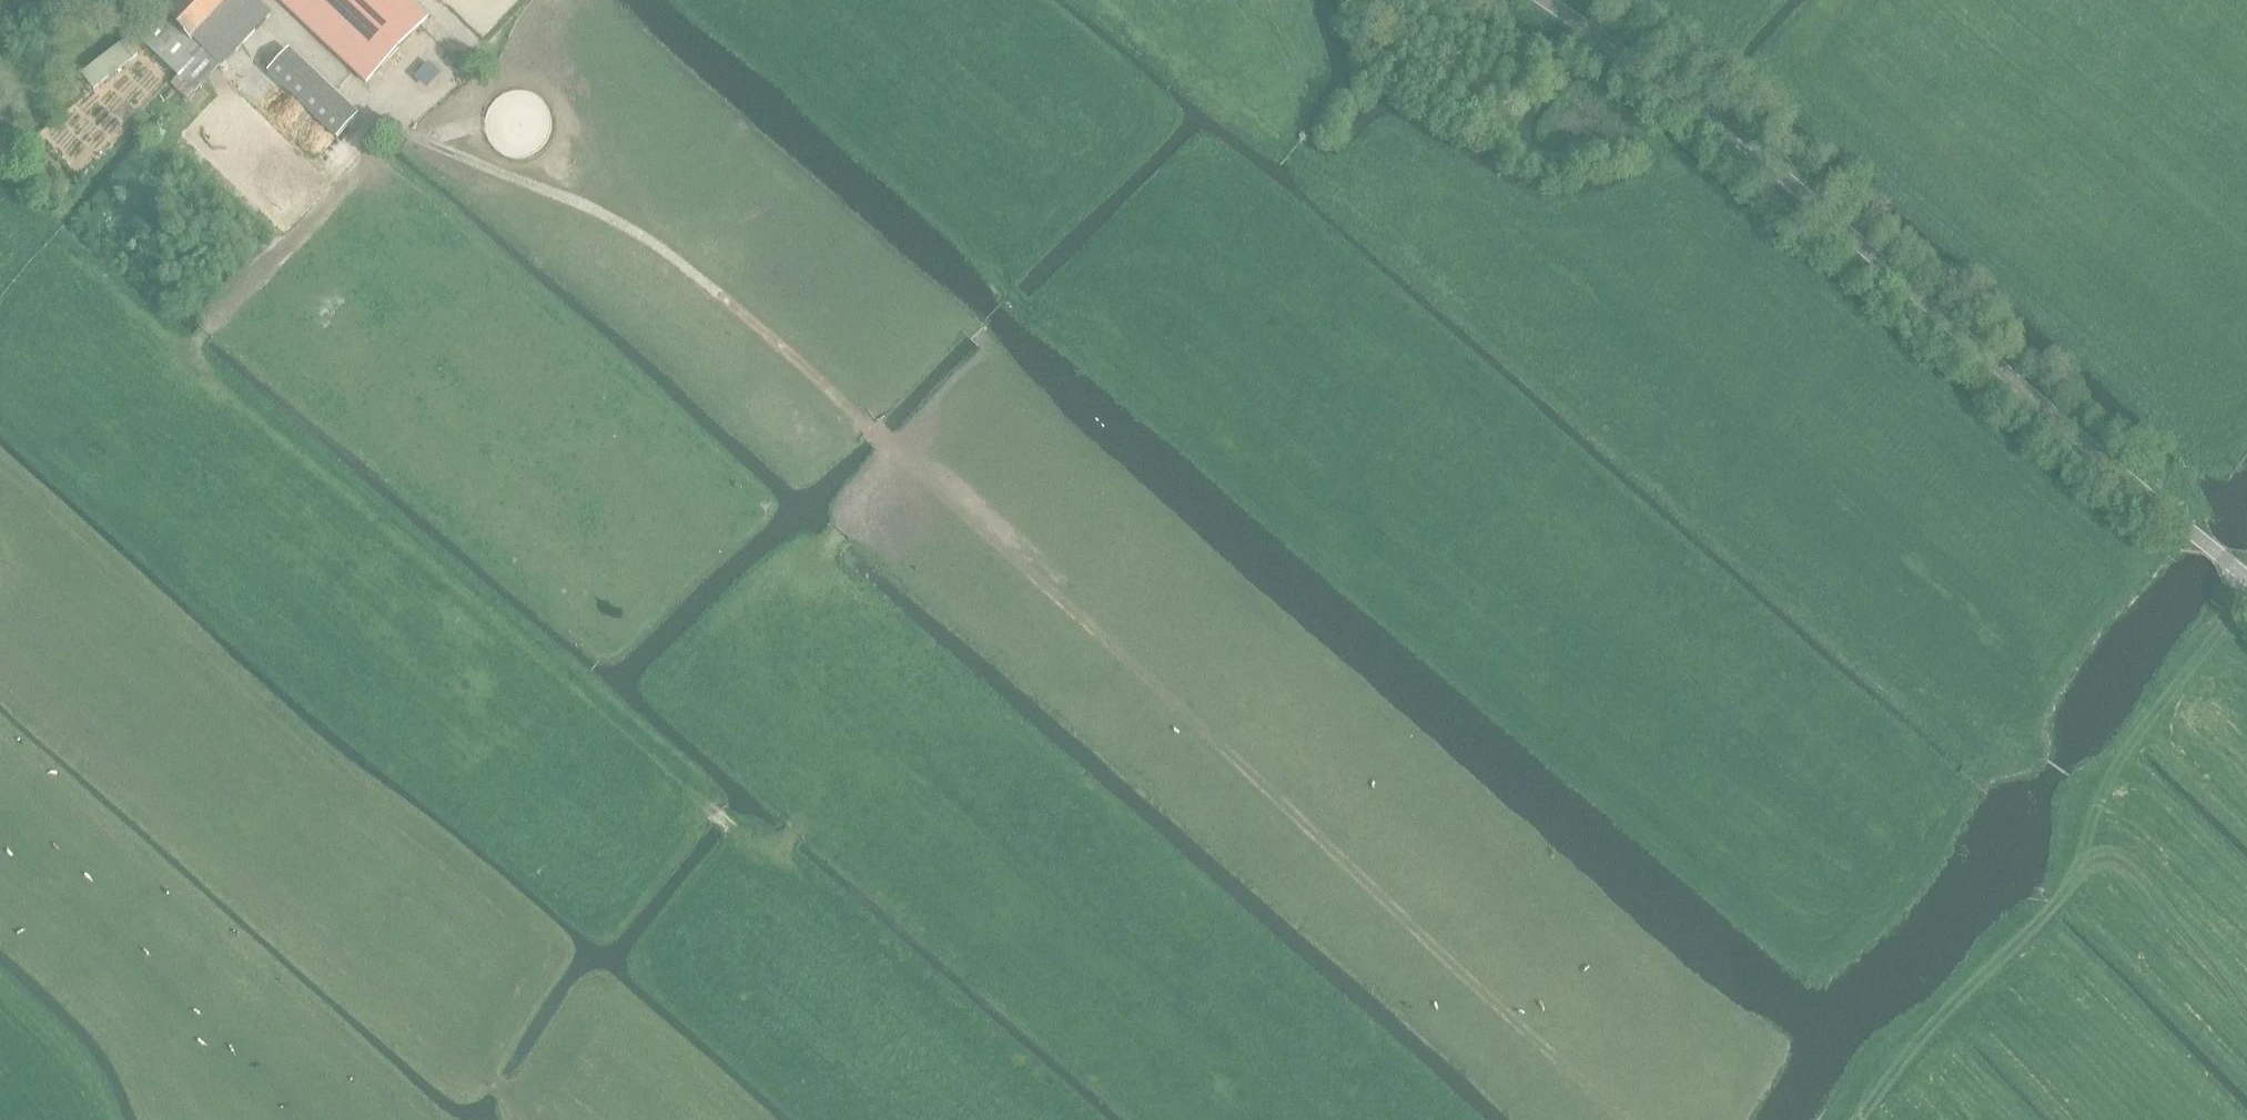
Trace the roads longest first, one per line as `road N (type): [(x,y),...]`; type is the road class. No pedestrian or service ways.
road 1 (track): [(1631,1119),(719,294),(636,235),(408,132)]
road 2 (track): [(2246,585),(2126,751),(2049,908),(1861,1119)]
road 3 (track): [(636,235),(553,51),(505,2)]

